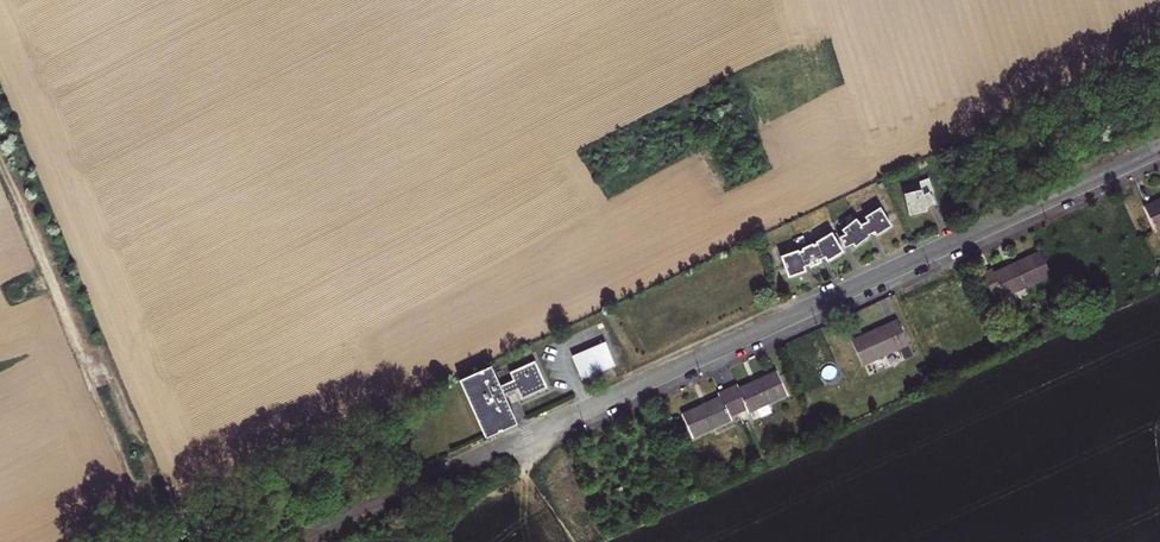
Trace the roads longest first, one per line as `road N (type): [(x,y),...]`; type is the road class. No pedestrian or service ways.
road 1 (unclassified): [(306,541),(1159,149)]
road 2 (track): [(0,163),(141,495)]

